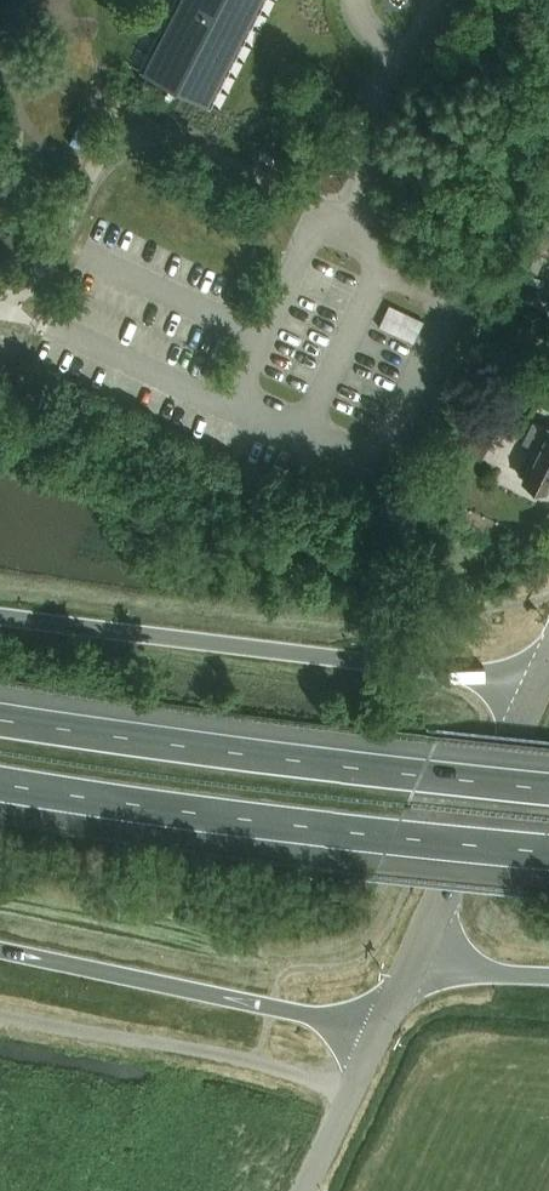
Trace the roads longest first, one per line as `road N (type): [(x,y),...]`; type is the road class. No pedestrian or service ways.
road 1 (motorway): [(0,782),(392,838),(548,852)]
road 2 (motorway): [(548,789),(0,719)]
road 3 (motorway): [(536,688),(0,616)]
road 4 (motorway): [(0,951),(380,1033)]
road 5 (tertiary): [(418,949),(536,688)]
road 6 (tertiary): [(305,1190),(380,1033)]
road 7 (motorway): [(418,949),(481,972),(548,976)]

